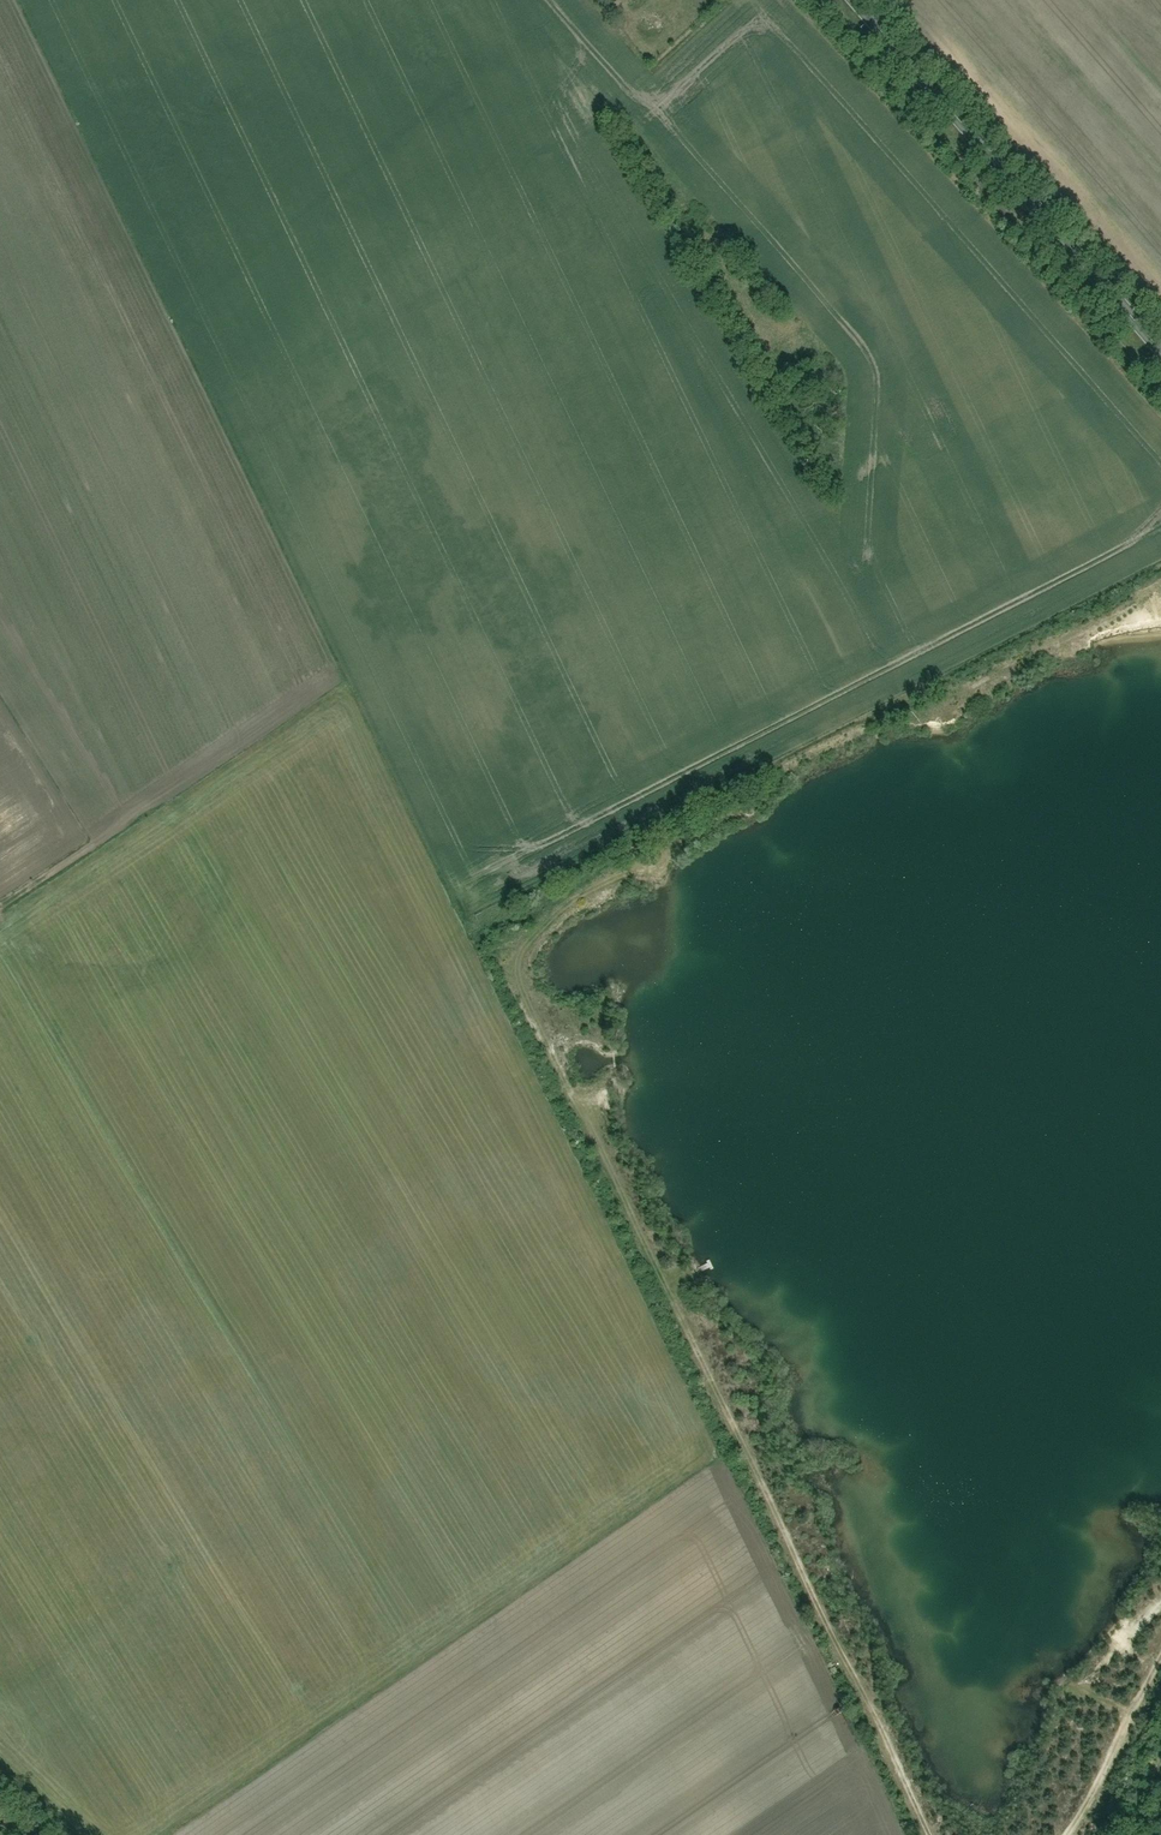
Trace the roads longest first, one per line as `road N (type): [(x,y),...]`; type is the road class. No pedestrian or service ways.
road 1 (track): [(930,1834),(524,967),(535,917),(635,866)]
road 2 (secondary): [(1160,350),(855,0)]
road 3 (track): [(1160,1656),(1064,1834)]

